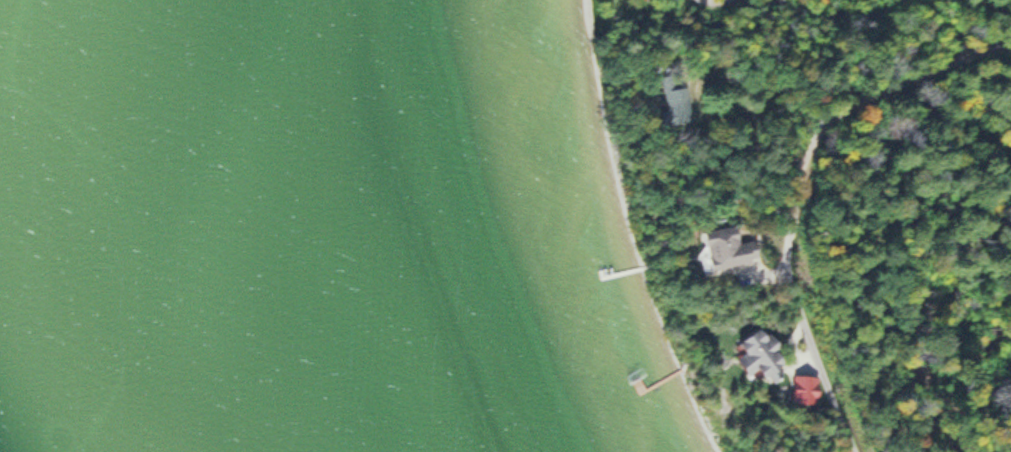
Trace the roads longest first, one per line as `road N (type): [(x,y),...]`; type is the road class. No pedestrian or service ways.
road 1 (residential): [(1010,45),(913,76),(812,134),(787,271),(855,451)]

